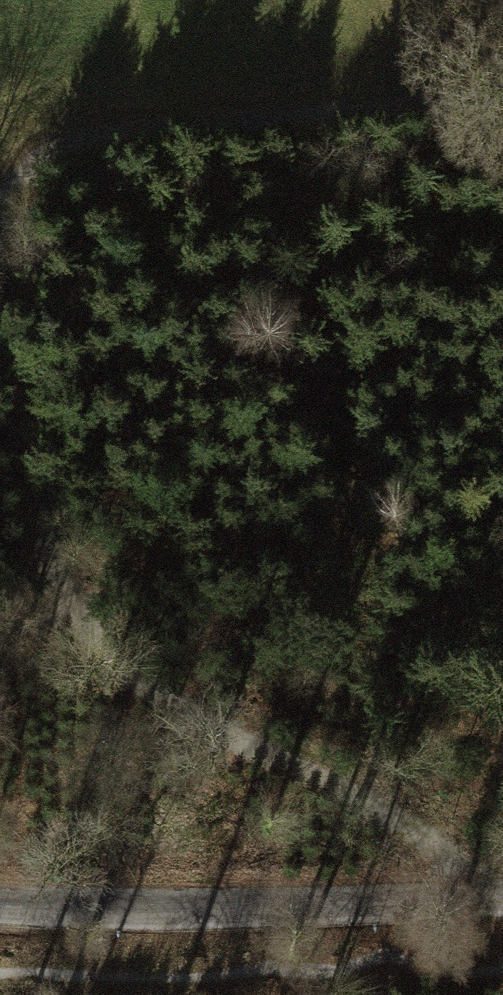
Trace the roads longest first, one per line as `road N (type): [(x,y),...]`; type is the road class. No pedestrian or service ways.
road 1 (track): [(502,867),(206,719),(46,626),(21,436),(0,350)]
road 2 (track): [(0,208),(27,167),(78,136),(423,105),(502,80)]
road 3 (track): [(0,973),(340,969),(382,959),(502,969)]
road 4 (unclassified): [(502,901),(289,913),(0,902)]

